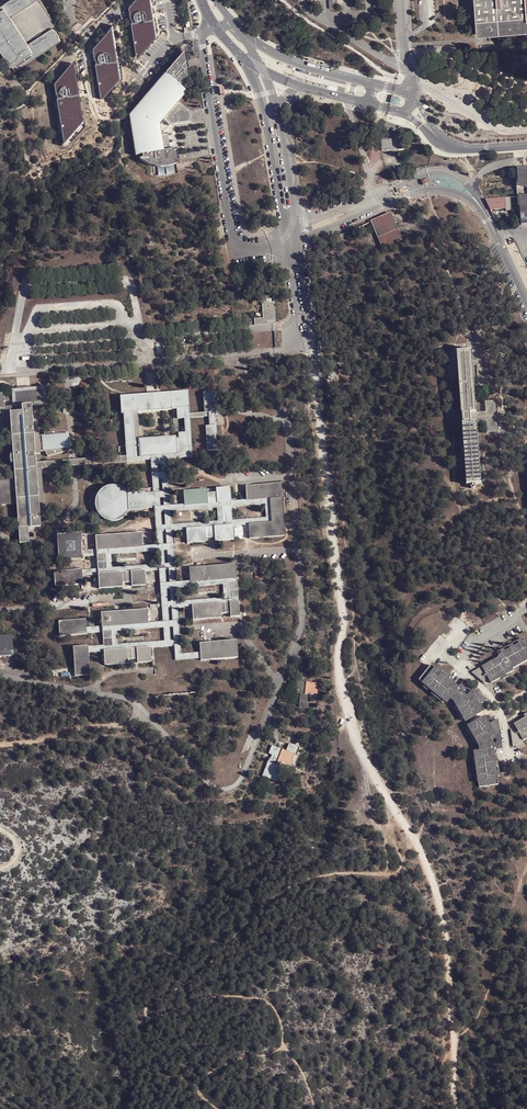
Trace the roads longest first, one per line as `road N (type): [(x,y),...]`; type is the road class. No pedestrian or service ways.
road 1 (track): [(316,365),(343,612),(340,678),(356,742),(414,839)]
road 2 (unclassified): [(215,28),(202,33),(202,45),(231,234),(245,247),(285,239)]
road 3 (track): [(414,839),(446,934),(456,1108)]
road 4 (unclassified): [(478,202),(458,178),(430,172),(296,224)]
road 5 (unclassified): [(285,239),(306,339),(297,239)]
road 6 (unclassified): [(233,47),(259,94),(285,239)]
road 7 (unclassified): [(297,239),(427,189),(478,202)]
road 8 (tertiary): [(374,84),(289,61),(232,23)]

